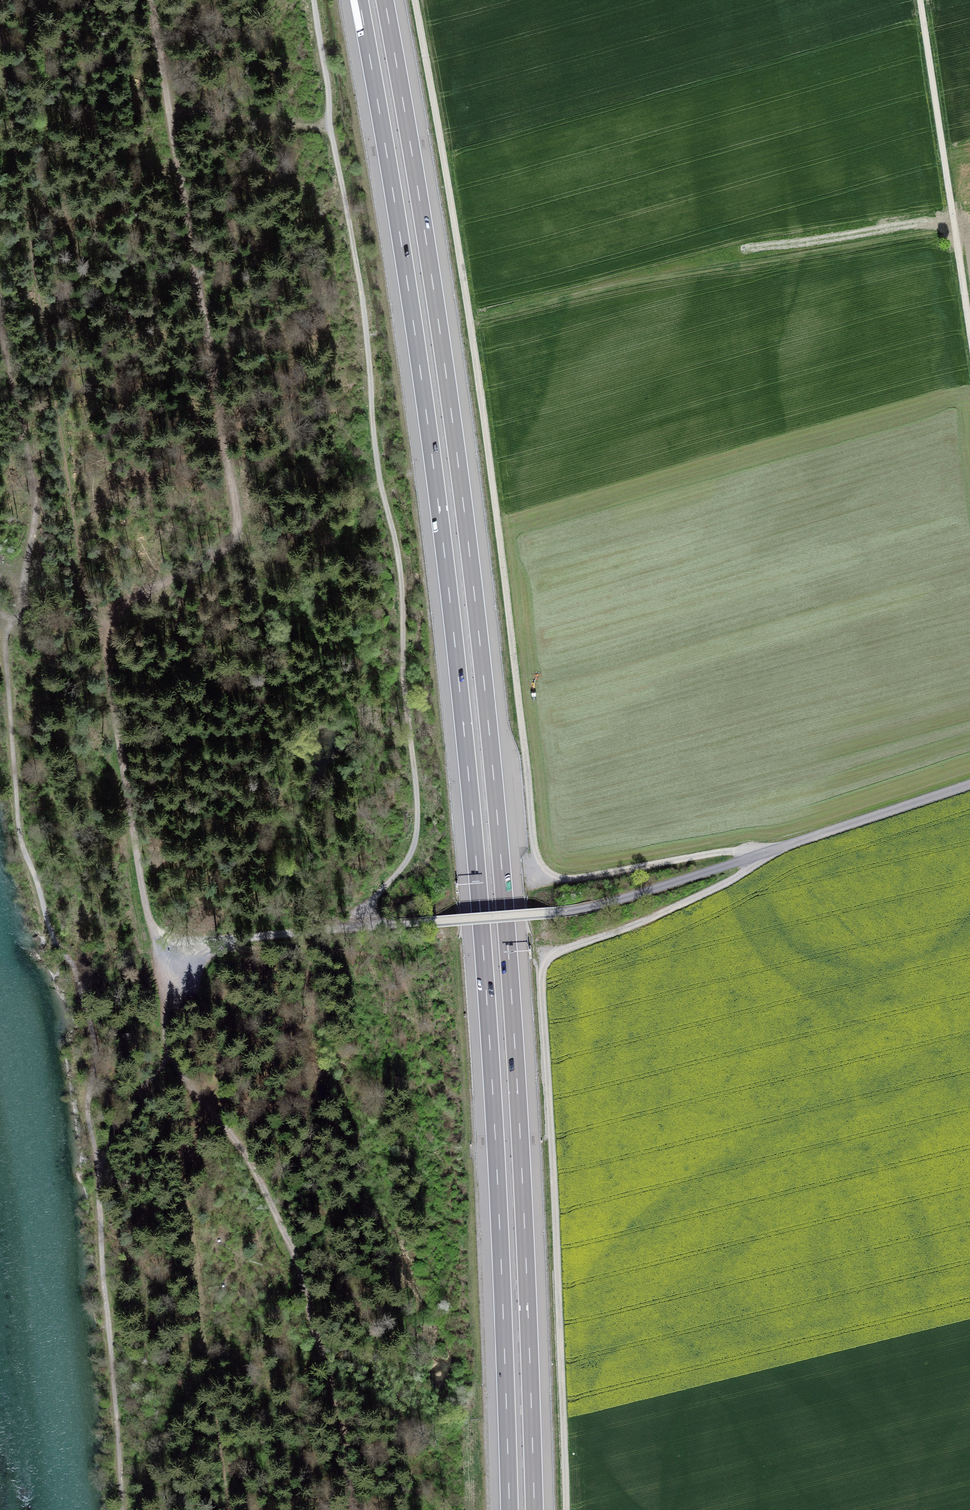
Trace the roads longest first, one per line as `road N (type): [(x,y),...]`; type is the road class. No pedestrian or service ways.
road 1 (track): [(566,1509),(543,973),(558,952),(714,889),(760,855),(727,852),(571,879),(549,871),(536,853),(475,355),(415,0)]
road 2 (track): [(351,1509),(344,1435),(292,1249),(227,1117),(185,1066),(167,1024),(109,682),(107,644),(117,610),(223,552),(237,526),(150,0)]
road 3 (motorway): [(359,0),(421,375),(464,730),(492,1087),(510,1509)]
road 4 (motorway): [(534,1509),(517,1086),(489,729),(446,371),(385,0)]
road 5 (unclassified): [(969,785),(579,910),(188,944)]
road 6 (track): [(232,541),(273,538),(381,485),(363,299),(313,0)]
road 7 (track): [(470,323),(635,282),(954,227)]
road 8 (track): [(381,485),(399,558),(417,819),(406,862),(356,925)]
road 9 (track): [(920,0),(969,330)]
road 10 (track): [(329,125),(169,106)]
road 11 (track): [(185,1066),(158,1070),(97,1165)]

